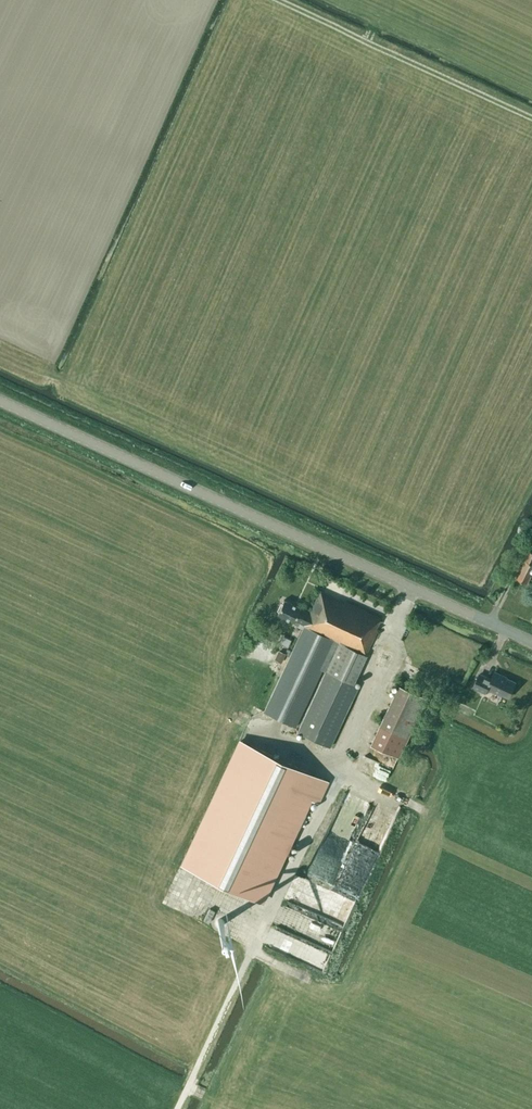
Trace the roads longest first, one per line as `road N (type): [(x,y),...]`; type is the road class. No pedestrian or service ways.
road 1 (tertiary): [(531,642),(0,401)]
road 2 (track): [(277,0),(531,118)]

